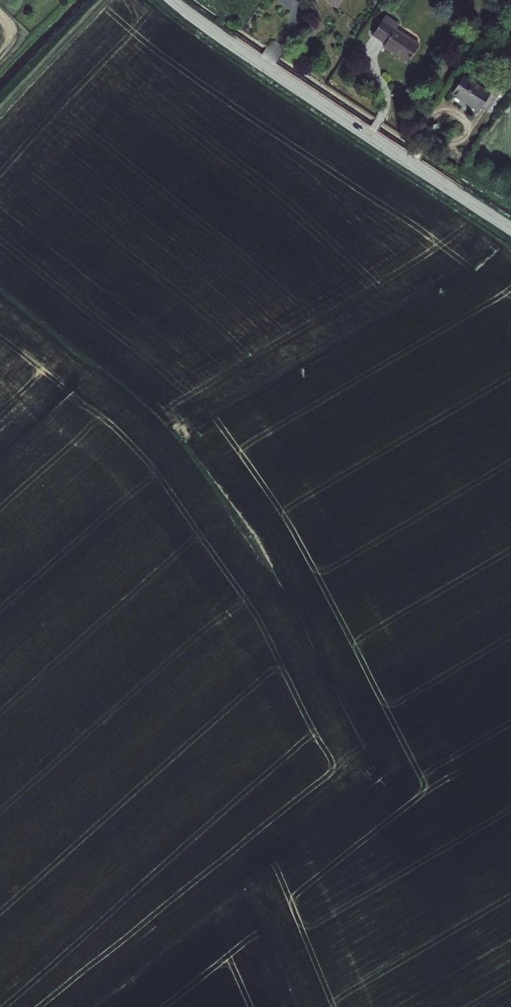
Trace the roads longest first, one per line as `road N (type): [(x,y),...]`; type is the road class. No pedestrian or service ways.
road 1 (tertiary): [(172,0),(510,231)]

